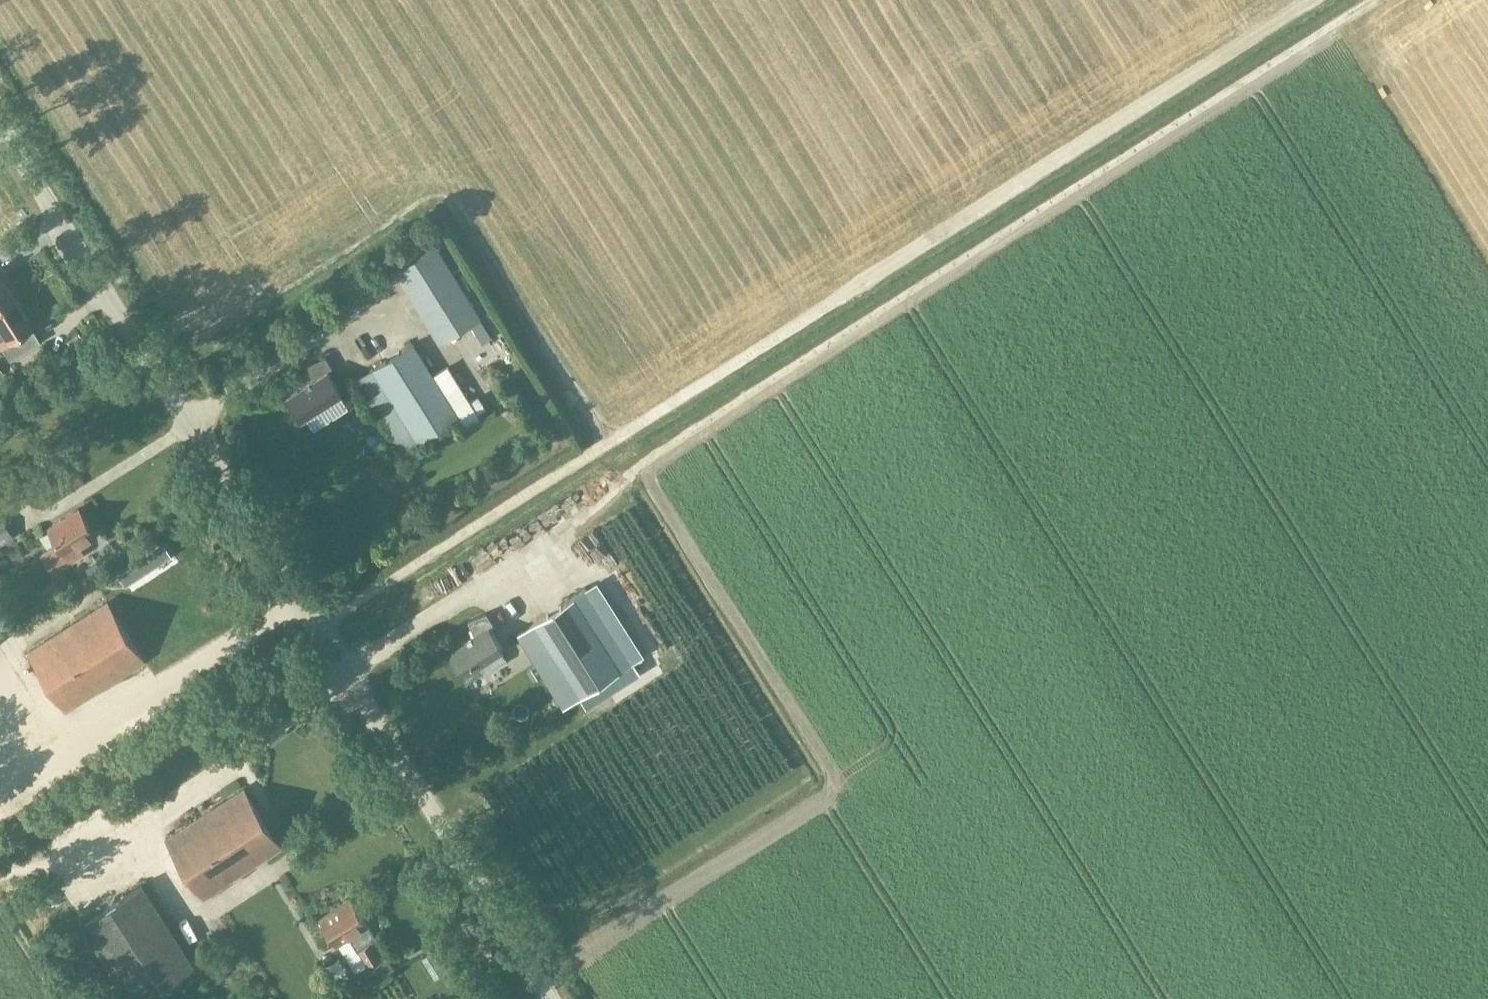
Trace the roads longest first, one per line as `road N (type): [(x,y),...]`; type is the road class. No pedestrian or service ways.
road 1 (unclassified): [(551,998),(0,126)]

